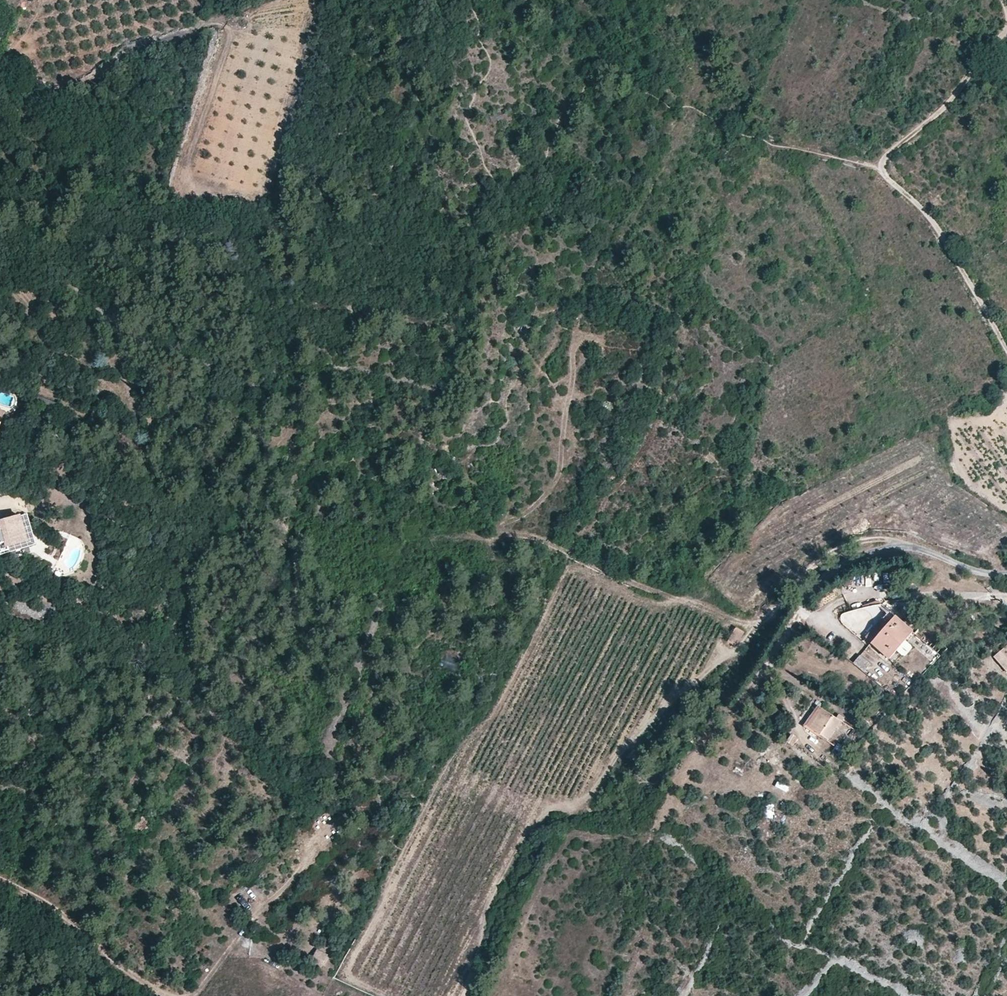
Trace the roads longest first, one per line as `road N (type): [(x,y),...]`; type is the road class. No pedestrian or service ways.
road 1 (track): [(1006,346),(929,213),(880,168),(887,152),(950,100),(1006,29)]
road 2 (unclassified): [(1006,593),(847,598),(821,619)]

